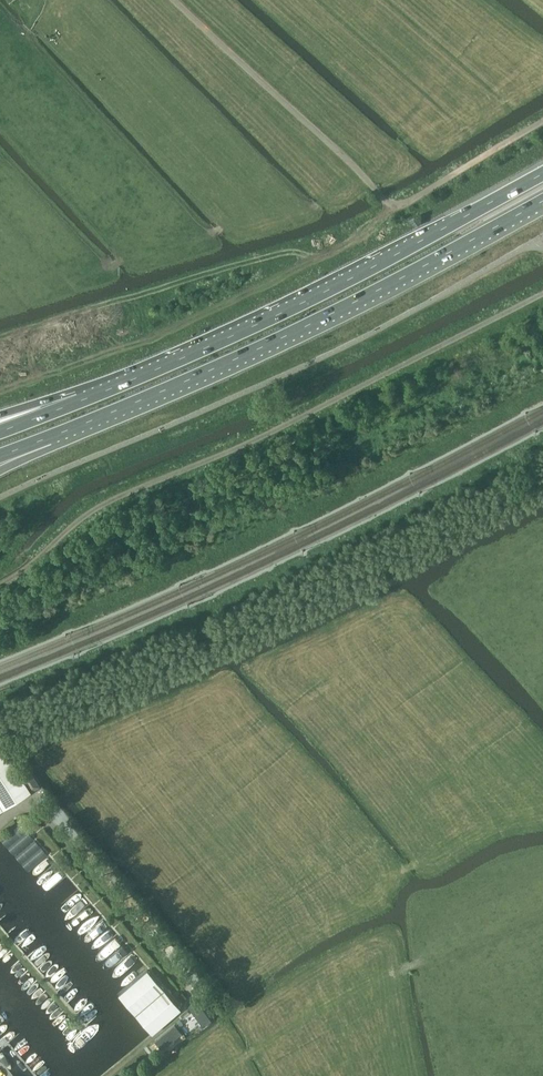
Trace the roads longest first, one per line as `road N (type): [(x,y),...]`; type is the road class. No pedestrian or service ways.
road 1 (motorway): [(48,438),(201,375),(542,202)]
road 2 (motorway): [(542,174),(302,303),(81,400)]
road 3 (track): [(542,122),(393,204),(174,0)]

